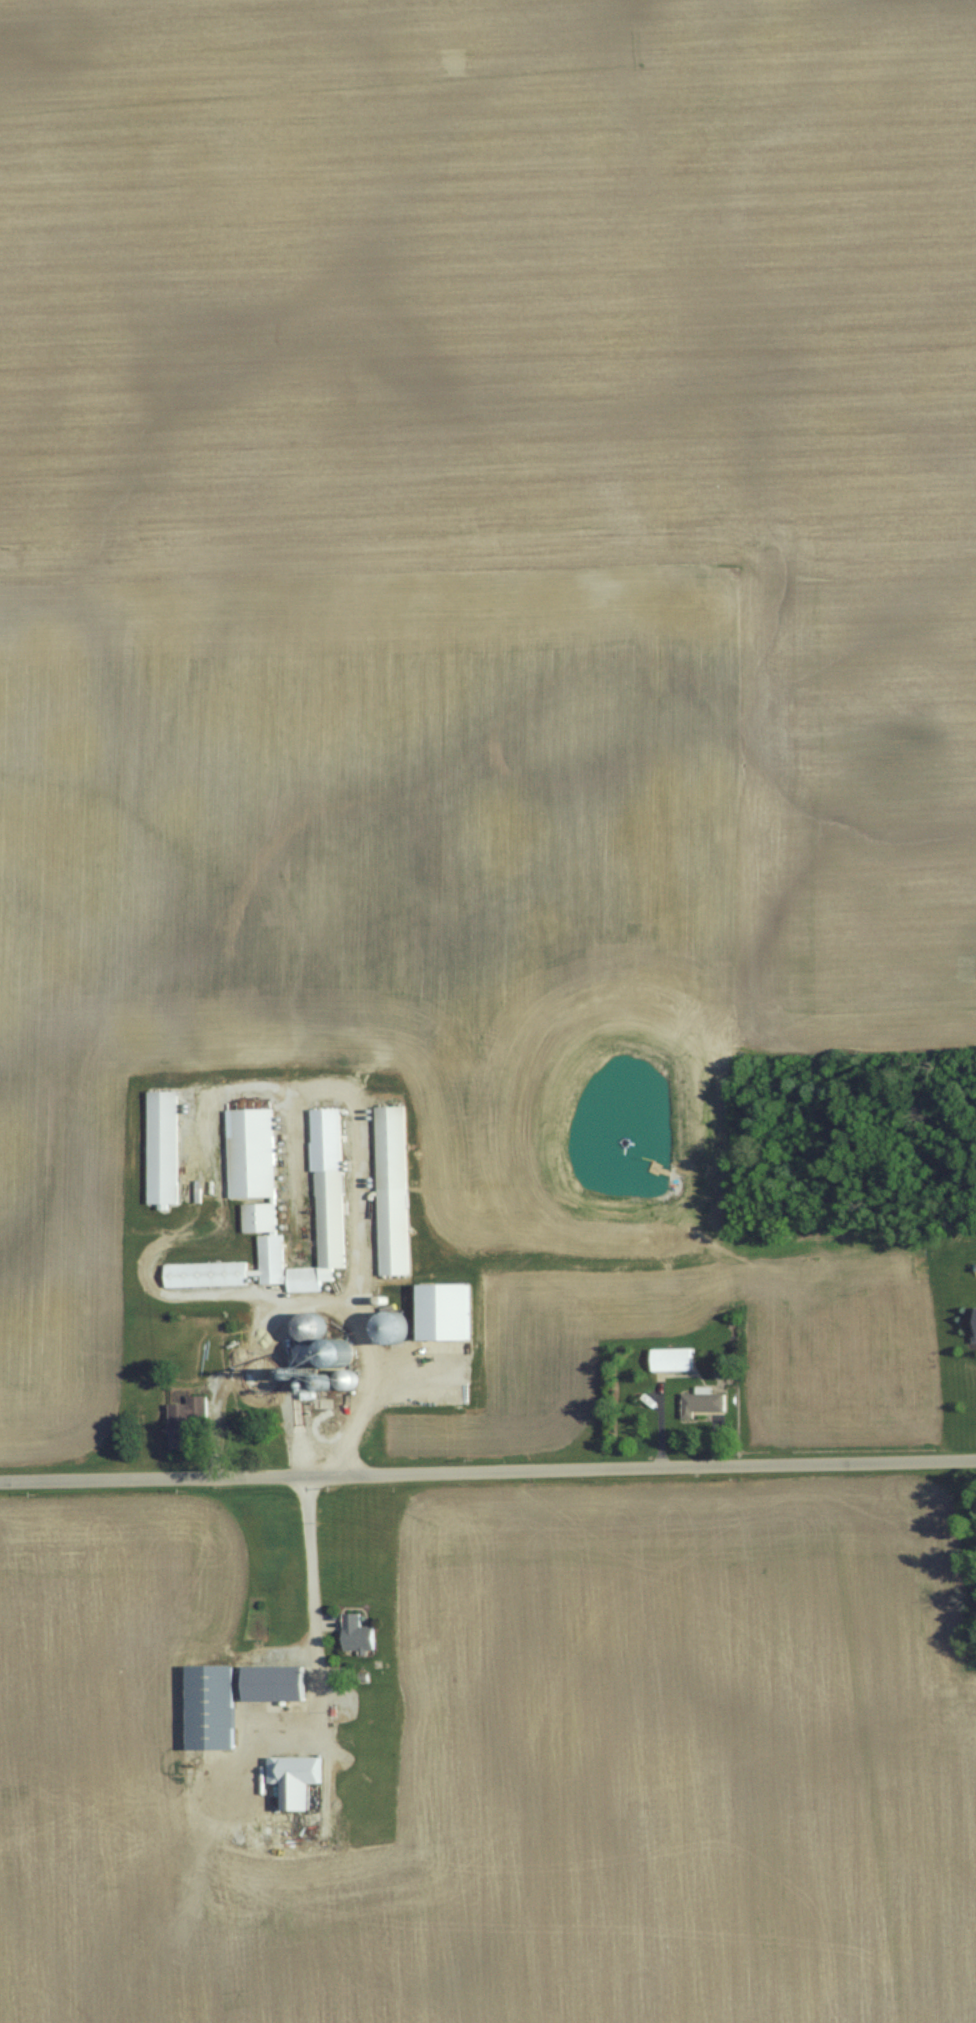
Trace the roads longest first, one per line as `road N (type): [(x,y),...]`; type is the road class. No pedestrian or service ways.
road 1 (residential): [(975,1462),(0,1482)]

